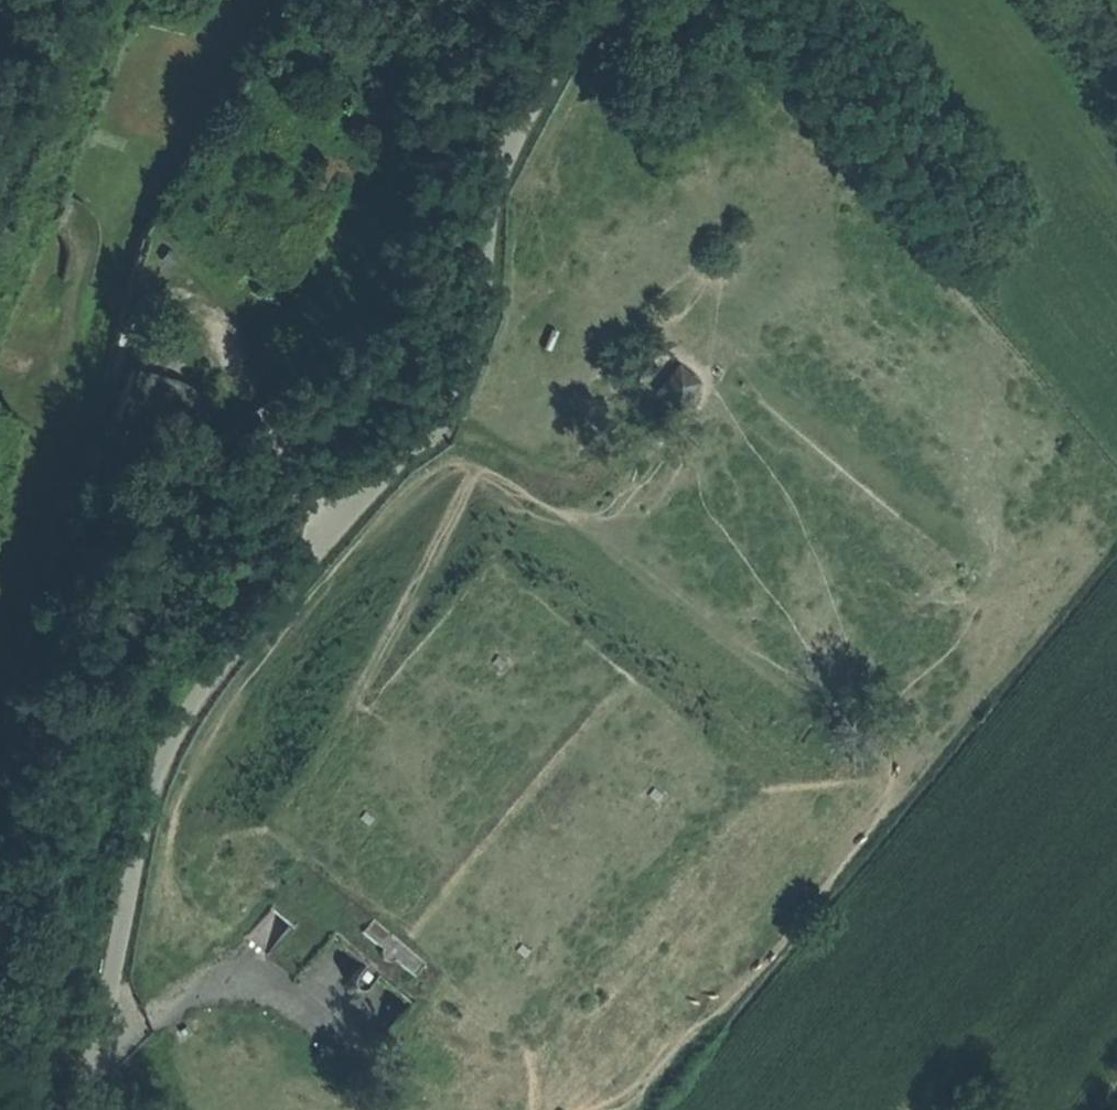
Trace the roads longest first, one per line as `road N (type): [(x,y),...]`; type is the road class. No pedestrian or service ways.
road 1 (unclassified): [(520,126),(493,194),(475,318),(434,423),(355,503),(198,696),(162,764),(83,1109)]
road 2 (unclassified): [(520,126),(590,0)]

